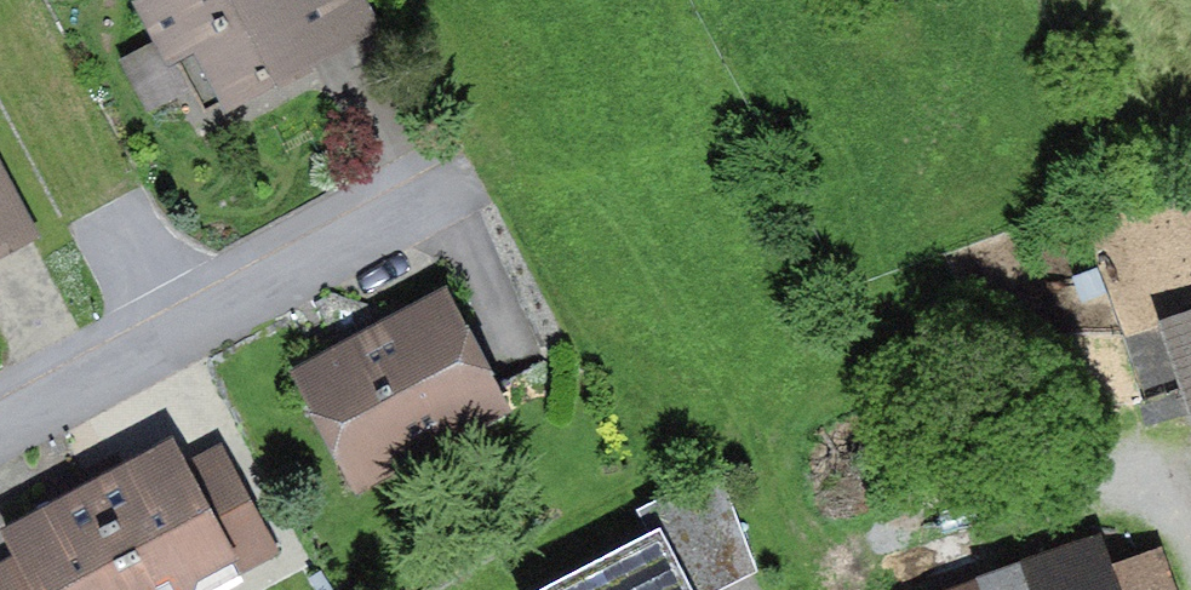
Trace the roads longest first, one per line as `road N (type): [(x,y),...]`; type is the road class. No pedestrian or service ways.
road 1 (residential): [(0,414),(415,206)]

